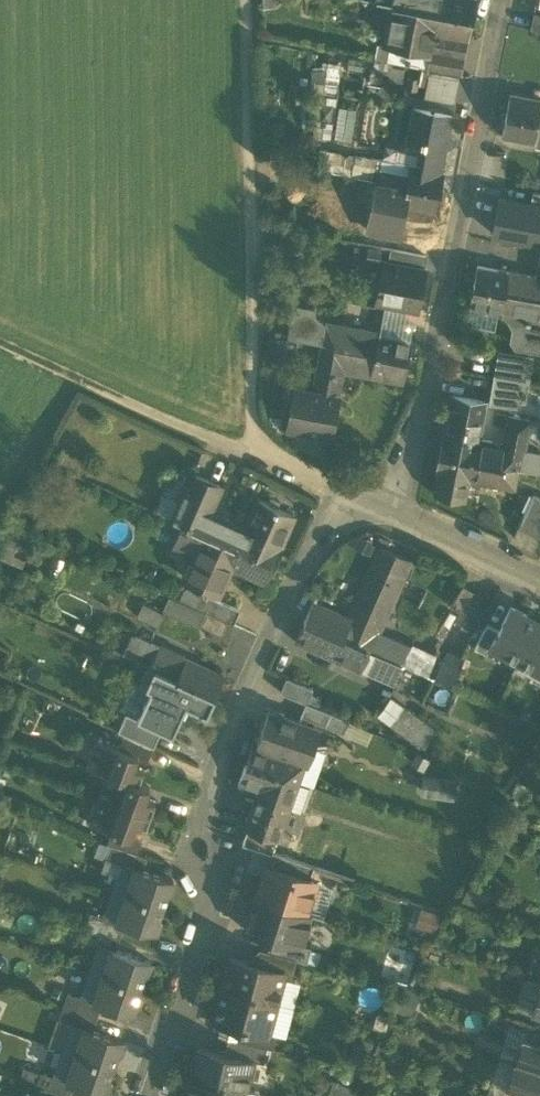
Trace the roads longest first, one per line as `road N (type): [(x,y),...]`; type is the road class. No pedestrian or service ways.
road 1 (residential): [(369,504),(323,539),(267,648),(194,834),(210,916),(147,1095)]
road 2 (residential): [(369,504),(406,456),(436,370),(506,0)]
road 3 (track): [(249,0),(258,455)]
road 4 (track): [(258,455),(0,341)]
road 5 (residential): [(539,580),(369,504)]
road 6 (track): [(258,455),(369,504)]

